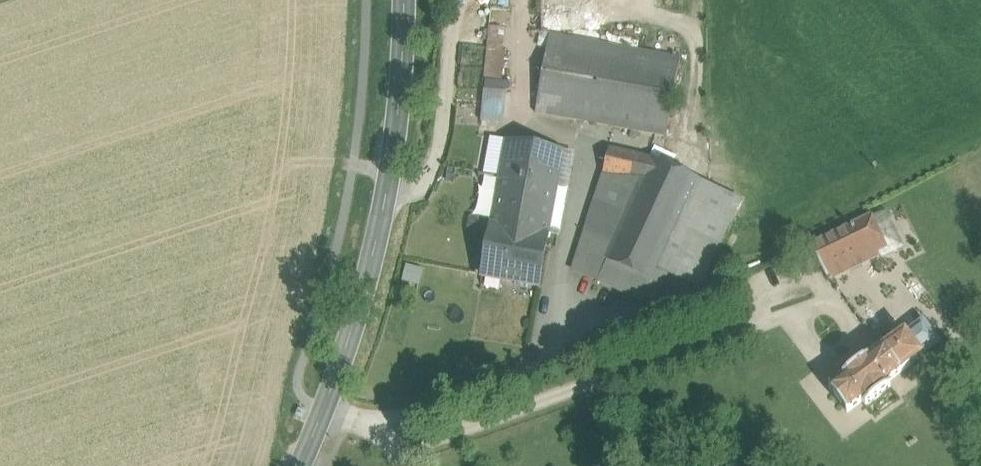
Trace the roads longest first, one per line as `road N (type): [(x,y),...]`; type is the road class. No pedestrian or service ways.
road 1 (secondary): [(298,465),(339,374),(372,257),(400,89),(404,0)]

